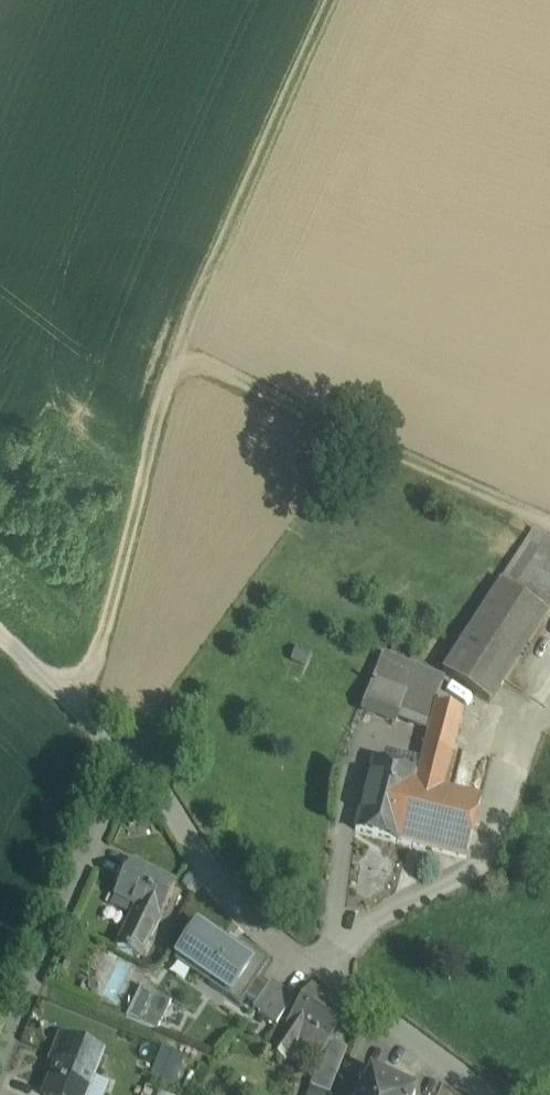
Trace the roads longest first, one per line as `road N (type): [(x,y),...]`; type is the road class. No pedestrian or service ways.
road 1 (track): [(74,704),(99,656),(156,426),(182,361),(549,529)]
road 2 (residential): [(476,1094),(252,921),(136,762)]
road 3 (track): [(182,361),(334,0)]
road 4 (unclassified): [(0,1062),(136,762)]
road 5 (unclassified): [(0,632),(136,762)]

